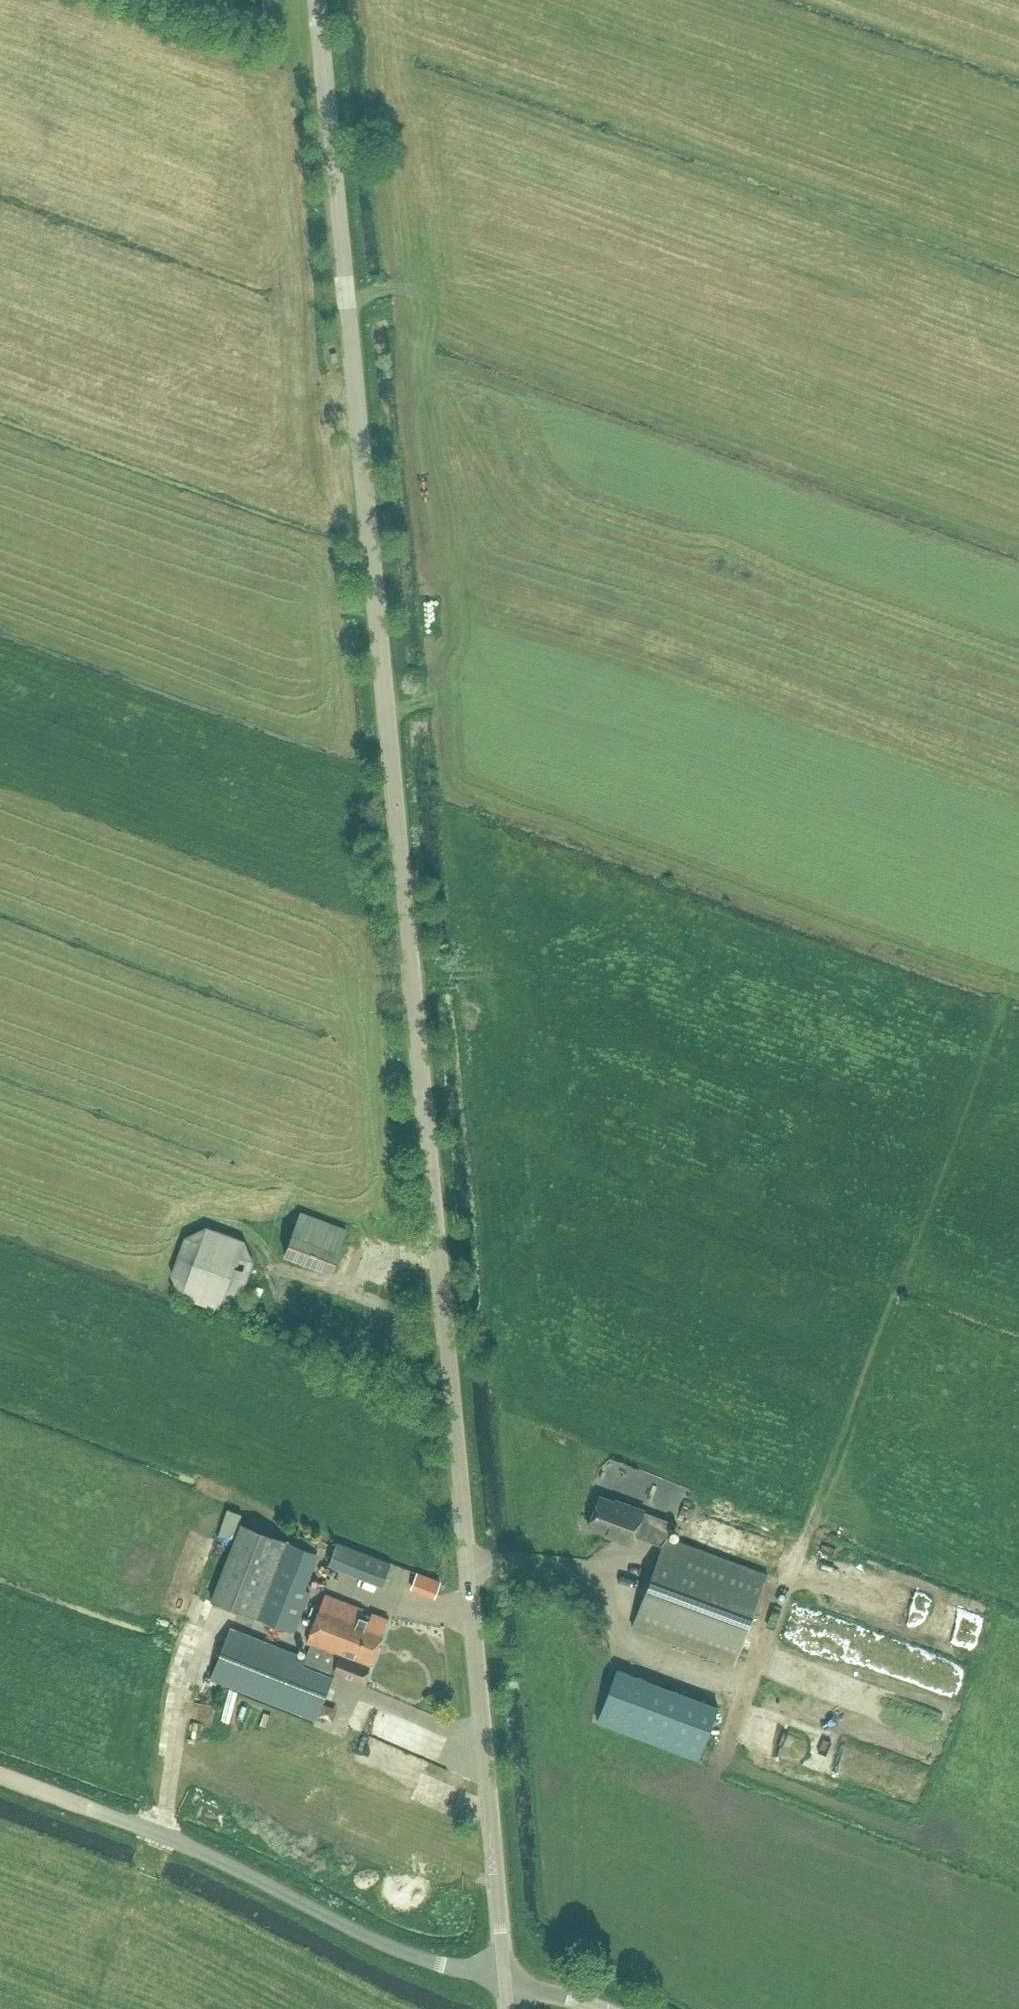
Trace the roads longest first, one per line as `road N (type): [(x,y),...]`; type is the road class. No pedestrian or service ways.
road 1 (unclassified): [(505,1979),(316,0)]
road 2 (unclassified): [(505,1979),(419,1958),(157,1832),(0,1772)]

